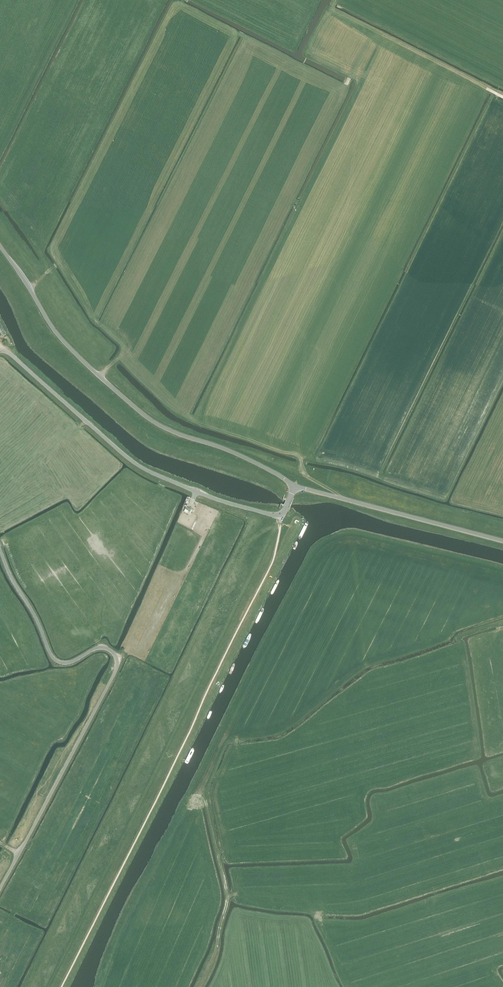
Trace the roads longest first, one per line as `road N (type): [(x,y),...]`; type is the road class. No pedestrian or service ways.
road 1 (unclassified): [(0,890),(119,659),(99,648),(58,663),(0,548)]
road 2 (unclassified): [(294,486),(145,416),(55,331),(0,243)]
road 3 (unclassified): [(294,486),(277,516),(157,475),(0,351)]
road 4 (unclassified): [(502,541),(294,486)]
road 5 (track): [(206,807),(228,898),(199,986)]

